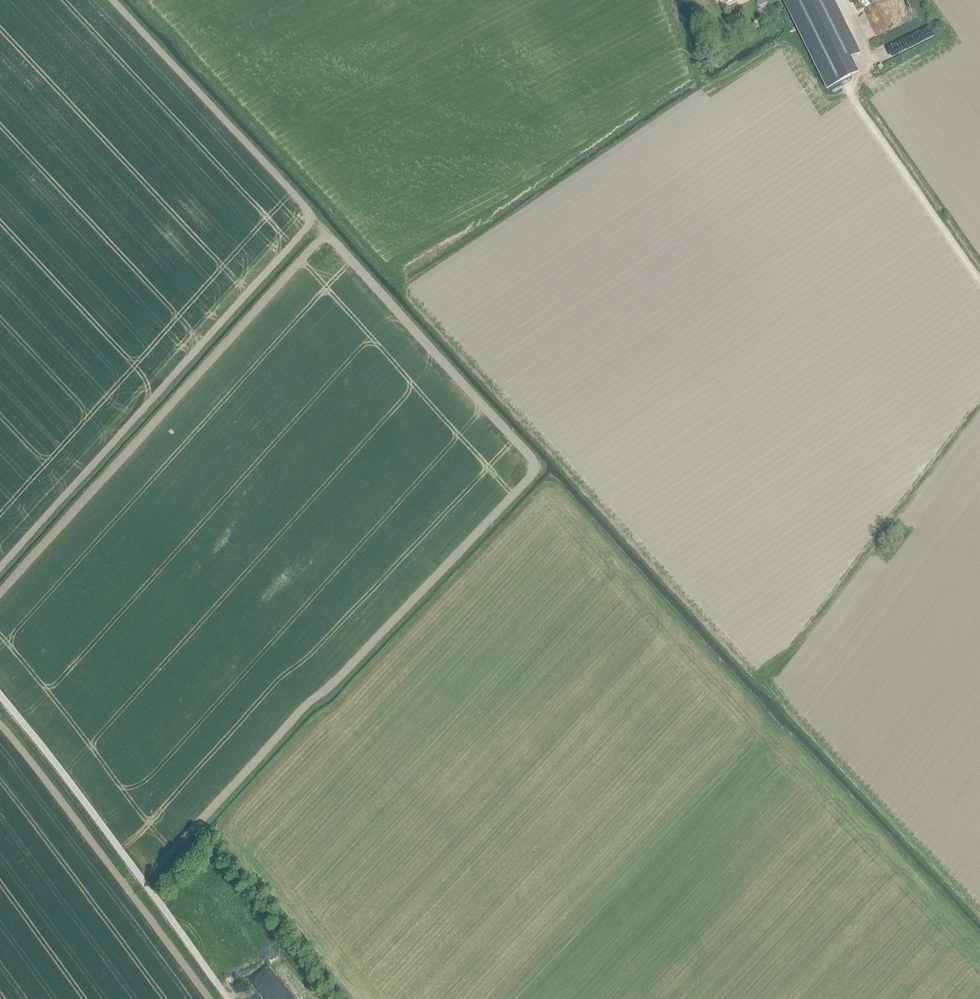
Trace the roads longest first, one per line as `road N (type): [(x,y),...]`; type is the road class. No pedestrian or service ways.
road 1 (track): [(850,85),(979,282)]

